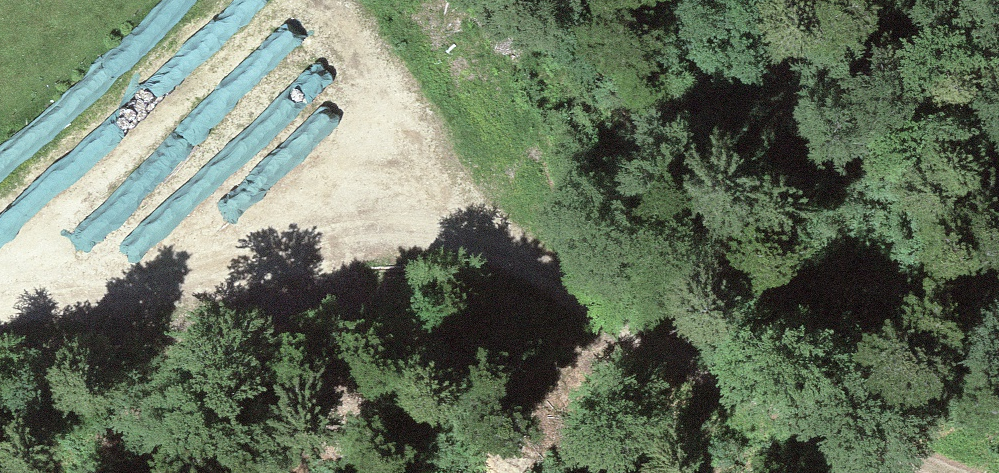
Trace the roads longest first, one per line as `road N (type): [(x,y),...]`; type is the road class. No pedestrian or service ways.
road 1 (track): [(0,309),(186,282),(407,282),(613,309),(934,472)]
road 2 (track): [(613,309),(379,115),(340,0)]

